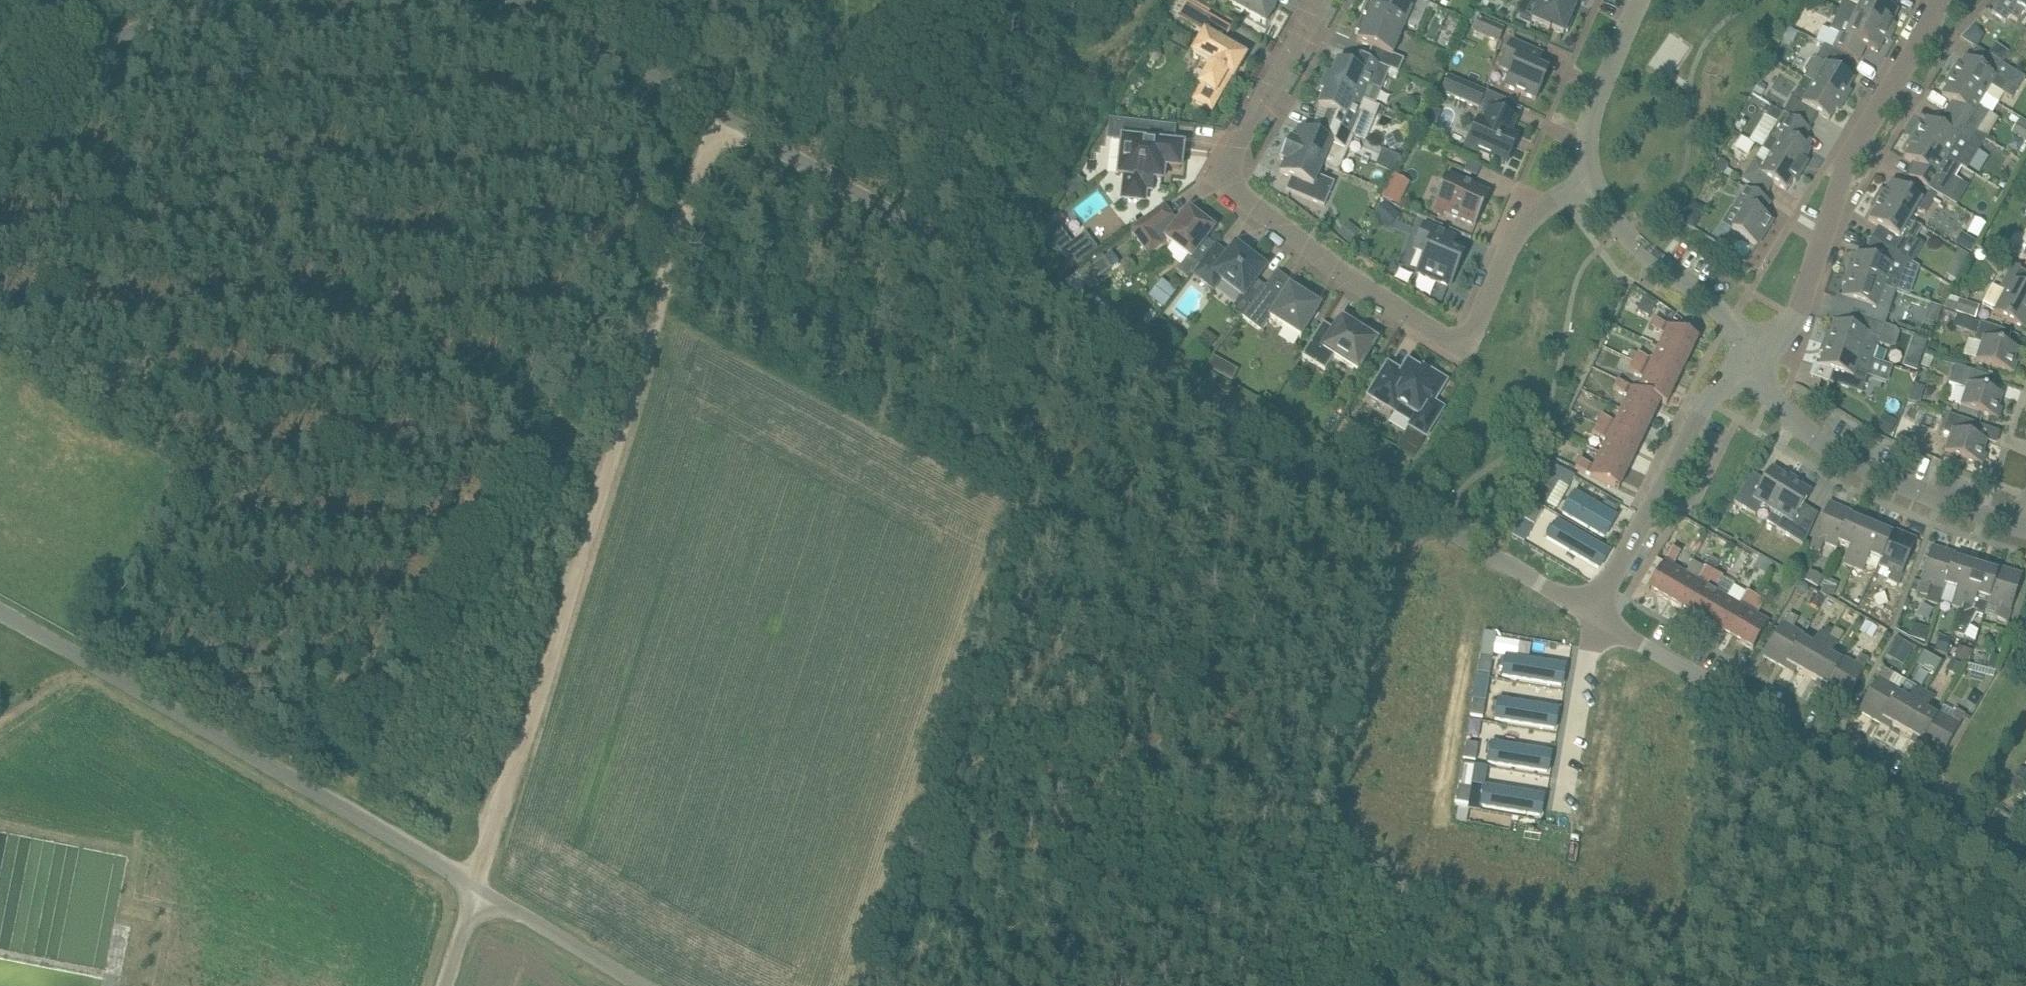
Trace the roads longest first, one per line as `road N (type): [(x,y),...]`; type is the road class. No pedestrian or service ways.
road 1 (unclassified): [(1593,609),(719,115),(539,0)]
road 2 (track): [(477,895),(719,115)]
road 3 (unclassified): [(477,895),(0,622)]
road 4 (residential): [(1593,609),(2025,857)]
road 5 (residential): [(1472,335),(1444,341),(1232,181),(1324,0)]
road 6 (residential): [(1759,348),(1796,317),(1846,166),(1943,0)]
road 7 (residential): [(2025,525),(1943,499),(1871,464),(1785,393),(1759,348)]
road 8 (residential): [(1593,609),(1716,387),(1759,348)]
road 9 (unclassified): [(0,138),(96,50),(194,0)]
road 10 (residential): [(1759,348),(1622,228),(1590,186)]
road 11 (residential): [(1472,335),(1537,207),(1590,186)]
road 12 (residential): [(1590,186),(1591,118),(1639,0)]
road 13 (unclassified): [(648,985),(477,895)]
road 14 (unclassified): [(1572,758),(1593,609)]

